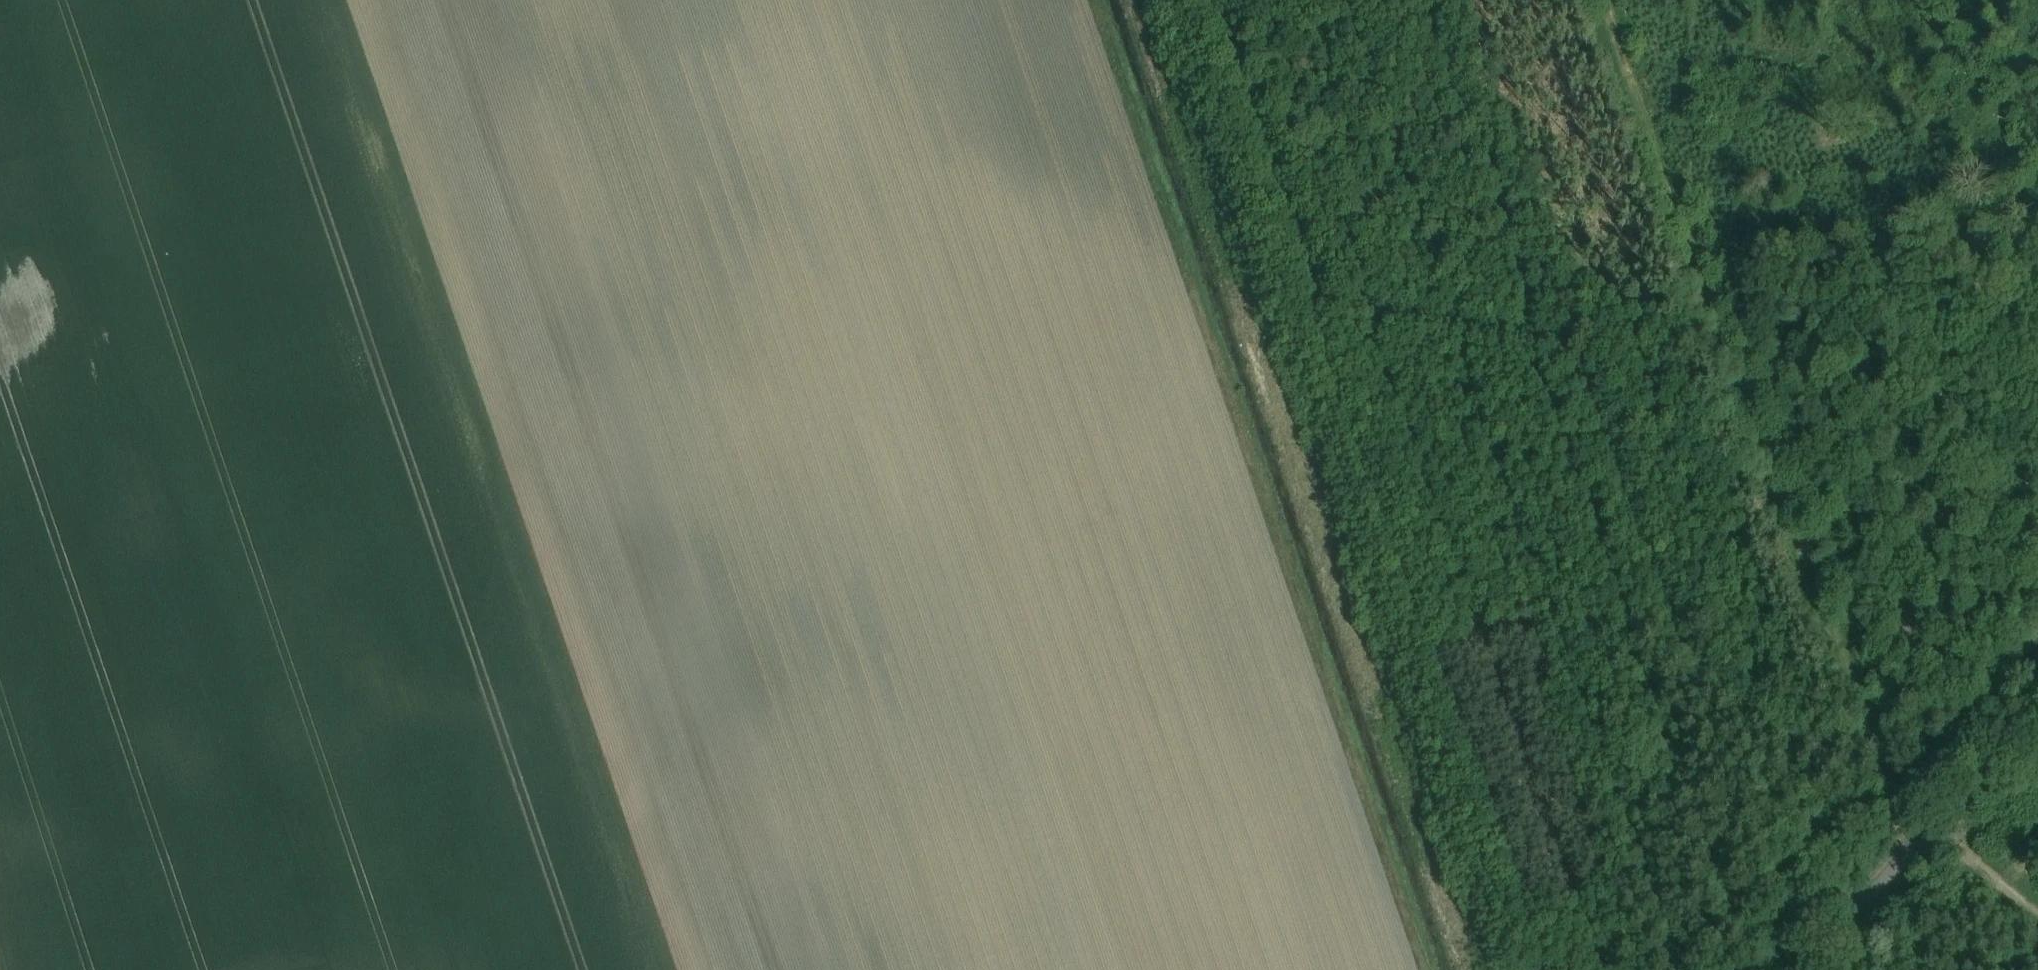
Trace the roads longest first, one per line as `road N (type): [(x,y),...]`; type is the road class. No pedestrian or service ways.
road 1 (track): [(1604,0),(1917,857)]
road 2 (residential): [(1812,969),(2037,722)]

